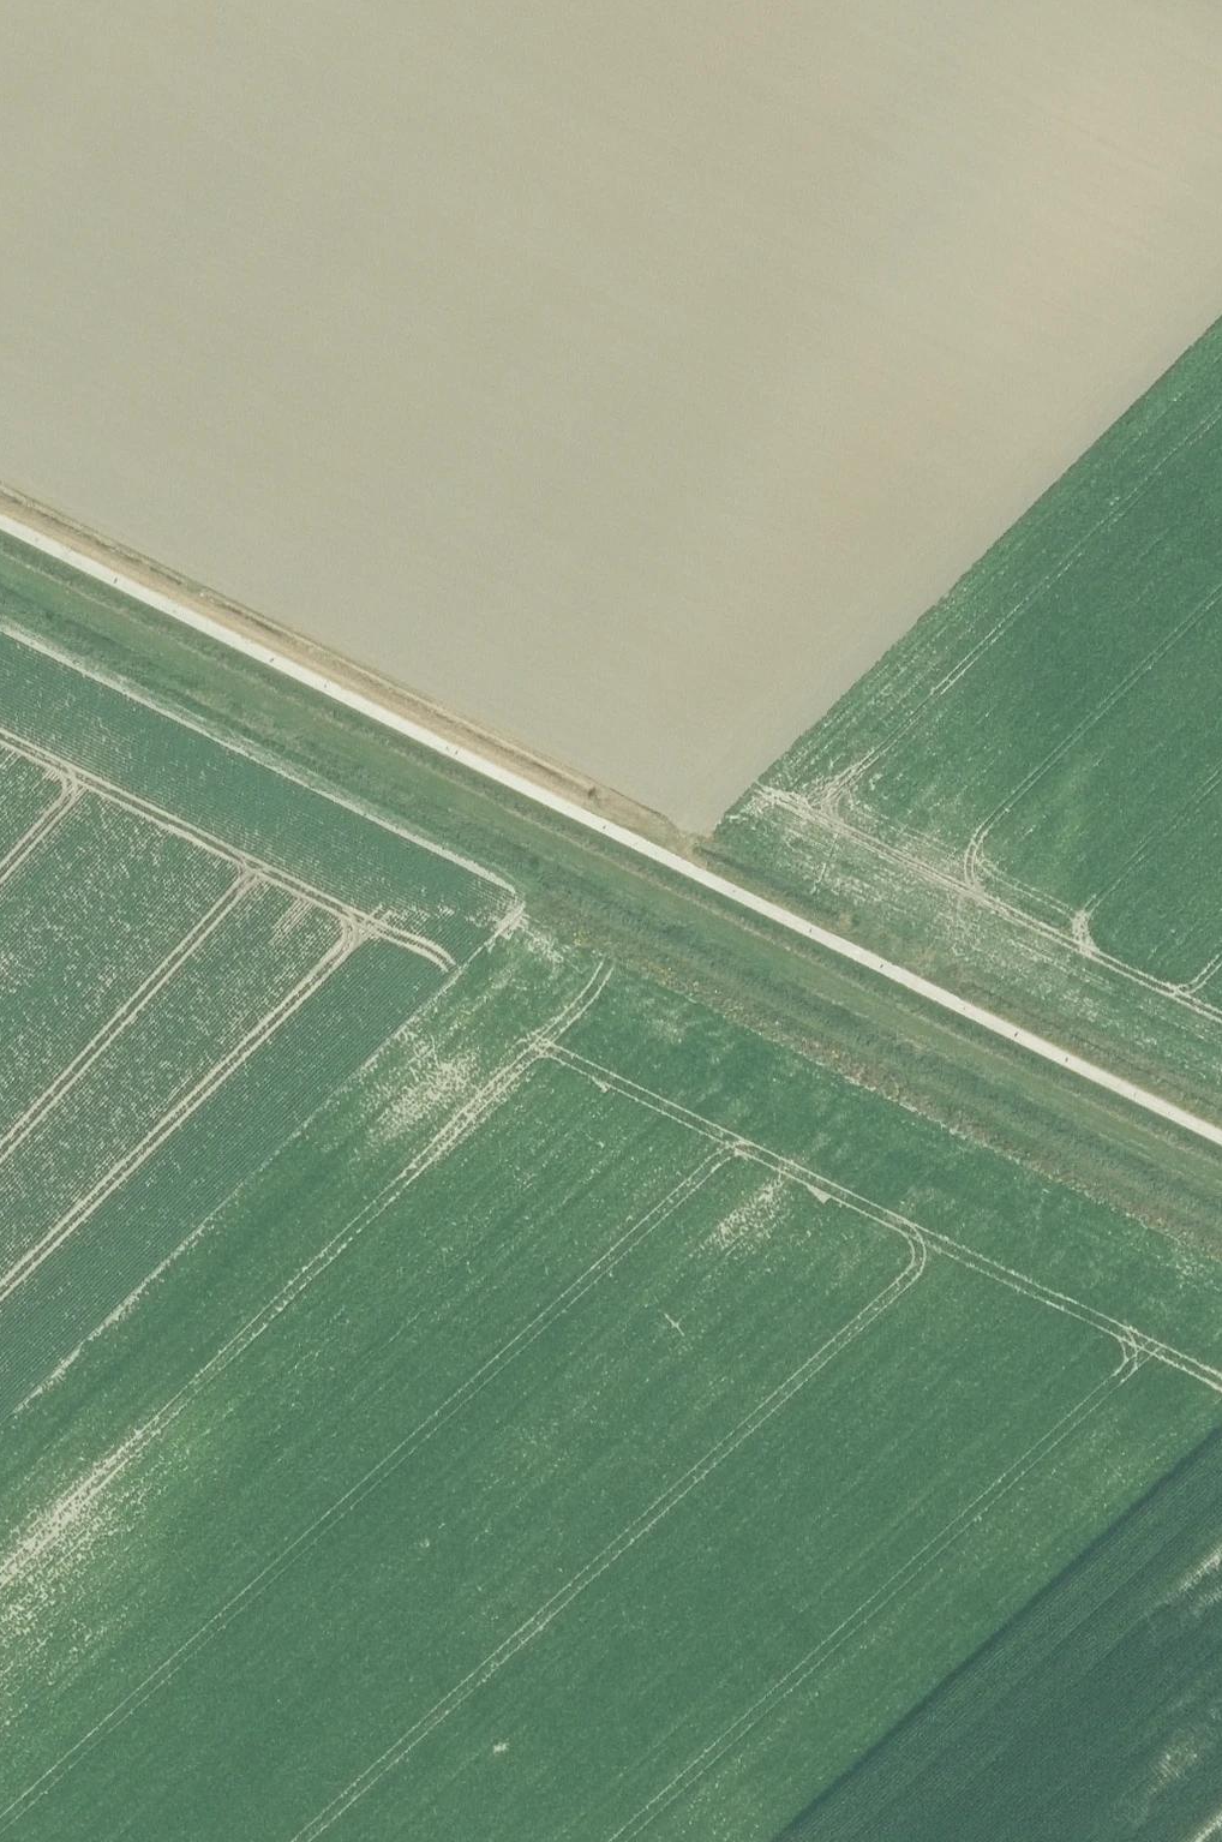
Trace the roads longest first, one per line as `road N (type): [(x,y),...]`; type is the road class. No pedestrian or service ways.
road 1 (unclassified): [(1221,1132),(0,520)]

